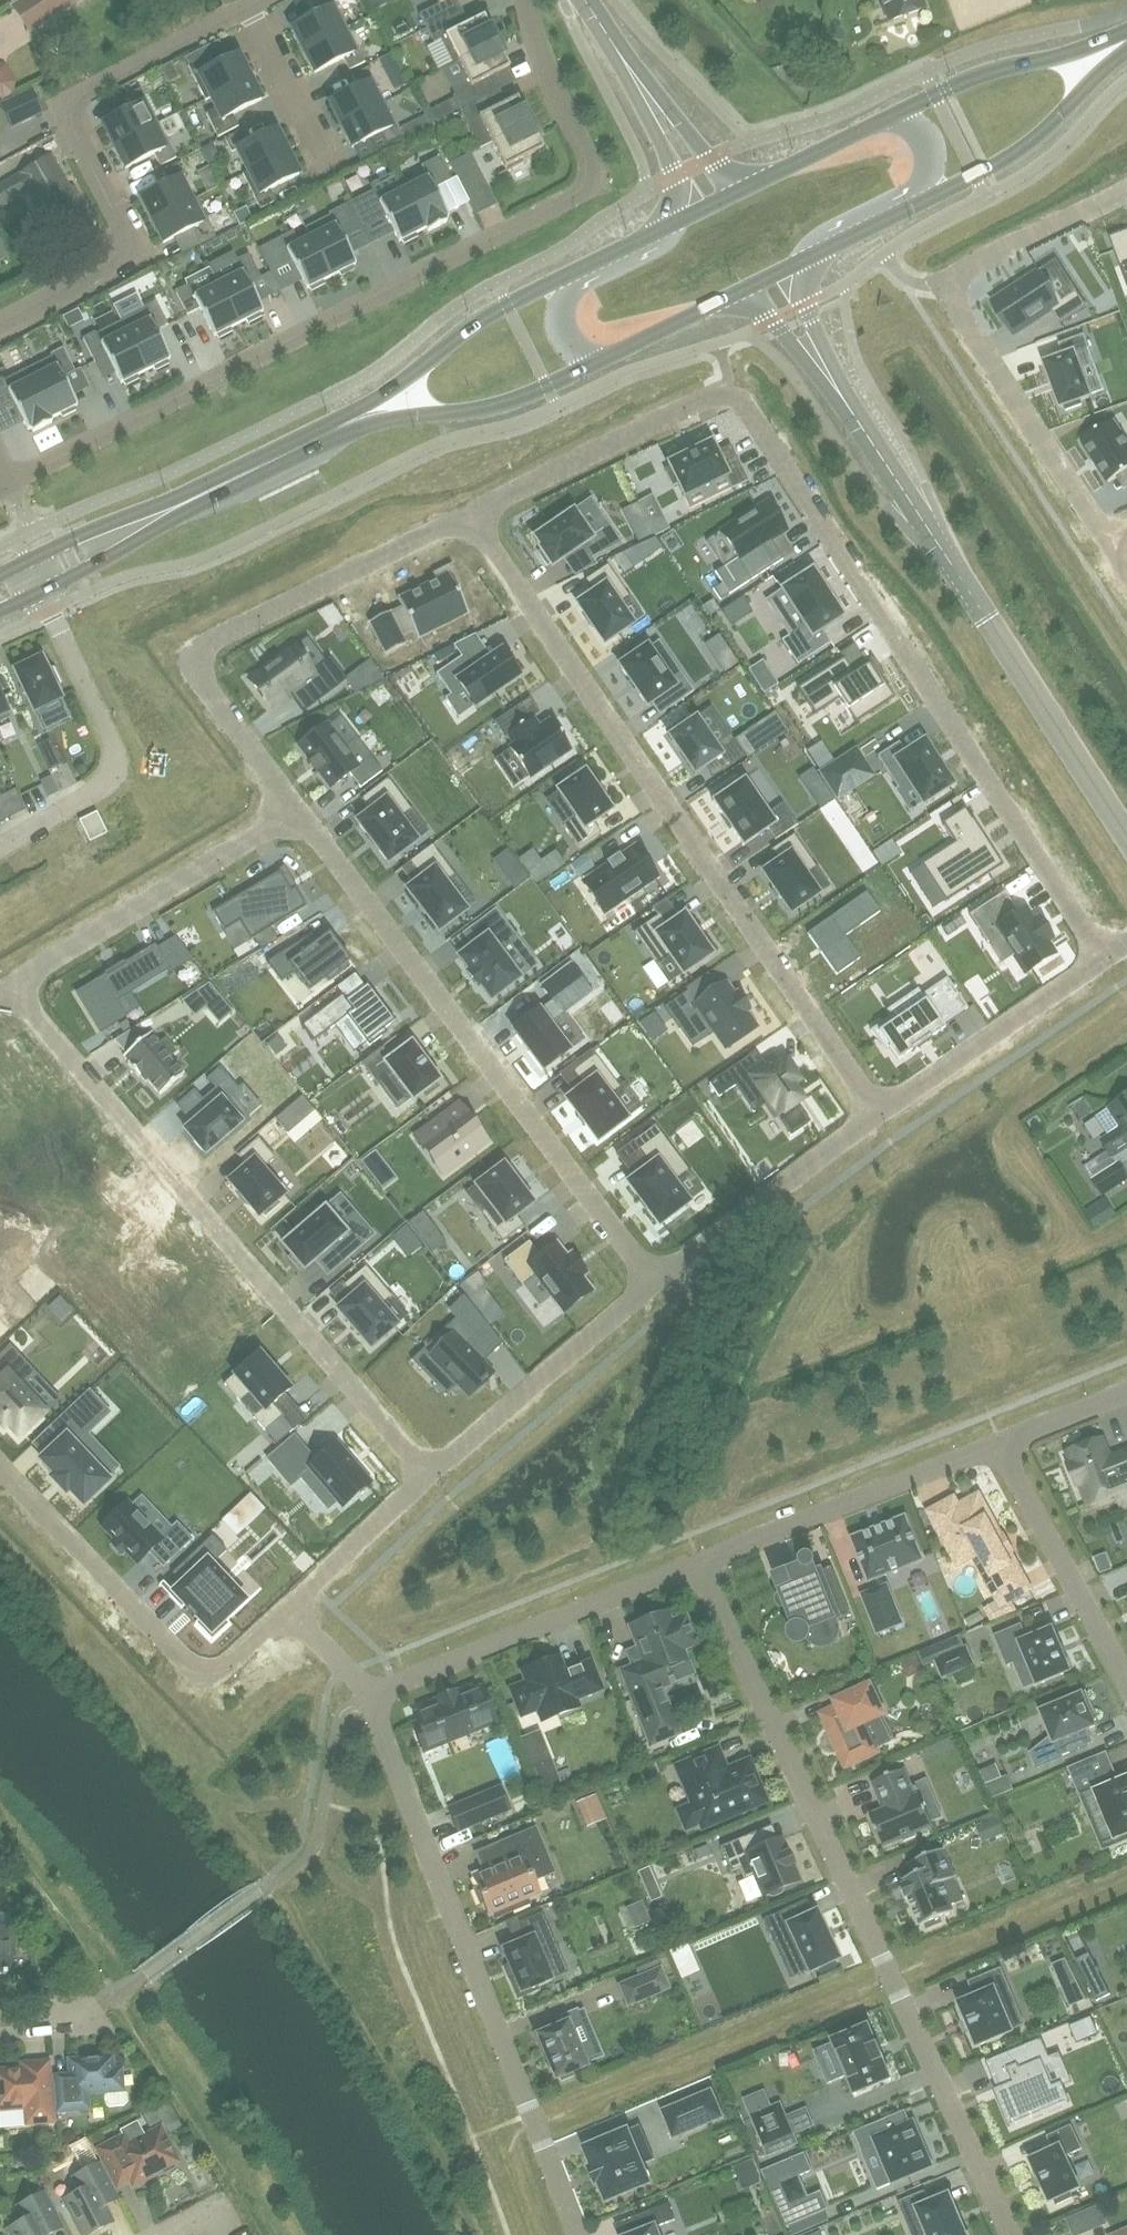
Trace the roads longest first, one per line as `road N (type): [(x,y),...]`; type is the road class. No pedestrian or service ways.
road 1 (residential): [(1101,957),(745,403),(714,397),(470,515)]
road 2 (residential): [(526,0),(552,87),(588,159),(589,177),(577,195),(11,481)]
road 3 (residential): [(1011,2234),(703,1568)]
road 4 (residential): [(883,1109),(470,515)]
road 5 (residential): [(16,980),(32,1012),(430,1478)]
road 6 (primary): [(577,270),(481,322),(354,413),(27,562)]
road 7 (primary): [(42,593),(324,443),(517,397),(600,361)]
road 8 (residential): [(300,808),(656,1274)]
road 9 (residential): [(377,1696),(368,1699),(580,2234)]
road 10 (residential): [(1113,539),(940,282),(1126,190)]
road 11 (residential): [(245,9),(104,87),(85,107),(81,126),(93,165),(133,251),(0,323)]
road 12 (residential): [(470,515),(203,651),(202,680),(300,808)]
road 13 (residential): [(285,1609),(223,1666),(199,1669),(0,1464)]
road 14 (unclassified): [(976,597),(769,277)]
road 15 (residential): [(703,1568),(377,1696)]
road 16 (residential): [(42,593),(119,764),(110,780),(0,847)]
road 17 (residential): [(16,980),(300,808)]
road 18 (residential): [(1002,1448),(703,1568)]
road 19 (residential): [(656,1274),(430,1478)]
road 20 (residential): [(883,1109),(656,1274)]
road 21 (residential): [(1126,833),(976,597)]
road 22 (residential): [(1101,957),(883,1109)]
road 23 (primary): [(915,205),(1016,153),(1126,54)]
road 24 (residential): [(1002,1448),(1126,1678)]
road 25 (primary): [(1126,31),(981,76),(888,119)]
road 26 (residential): [(722,203),(586,0)]
road 27 (residential): [(430,1478),(285,1609)]
road 28 (primary): [(600,361),(769,277)]
road 29 (primary): [(888,119),(722,203)]
road 30 (residential): [(245,9),(322,165)]
road 31 (primary): [(769,277),(915,205)]
road 32 (primary): [(722,203),(577,270)]
road 33 (residential): [(1126,1398),(1002,1448)]
road 34 (residential): [(285,1609),(377,1696)]

